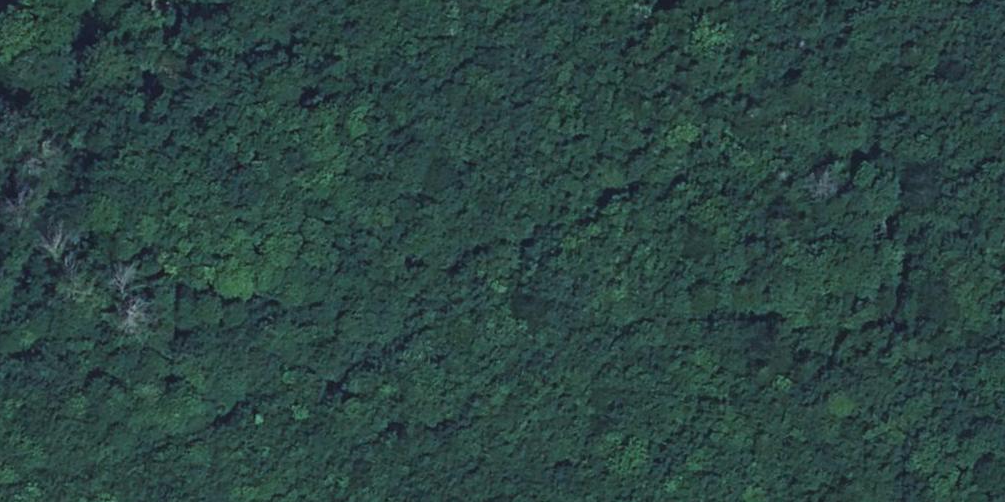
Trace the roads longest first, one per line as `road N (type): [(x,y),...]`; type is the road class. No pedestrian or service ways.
road 1 (track): [(891,0),(898,501)]

